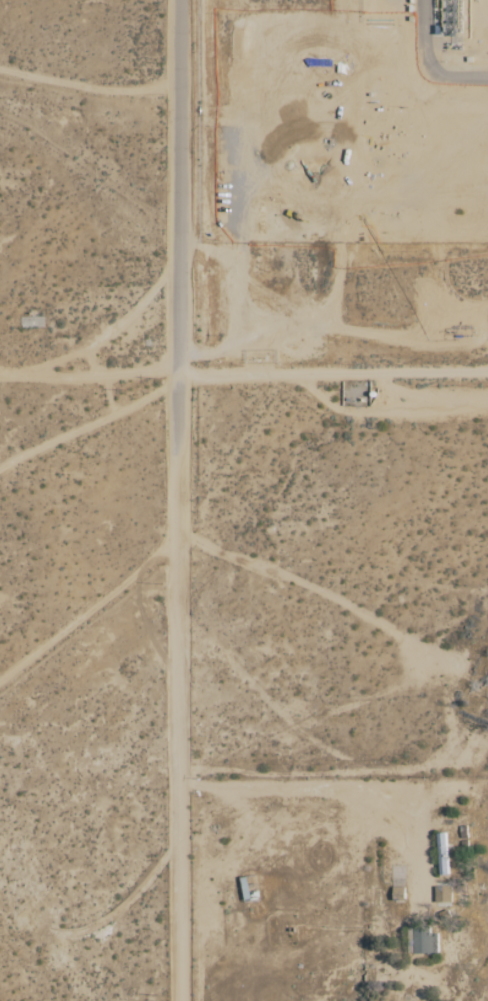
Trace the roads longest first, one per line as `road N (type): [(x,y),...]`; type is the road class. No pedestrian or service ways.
road 1 (track): [(178,1000),(181,456)]
road 2 (residential): [(181,376),(183,0)]
road 3 (track): [(179,786),(401,790),(413,818),(417,906)]
road 4 (track): [(181,376),(487,374)]
road 5 (track): [(0,377),(181,376)]

